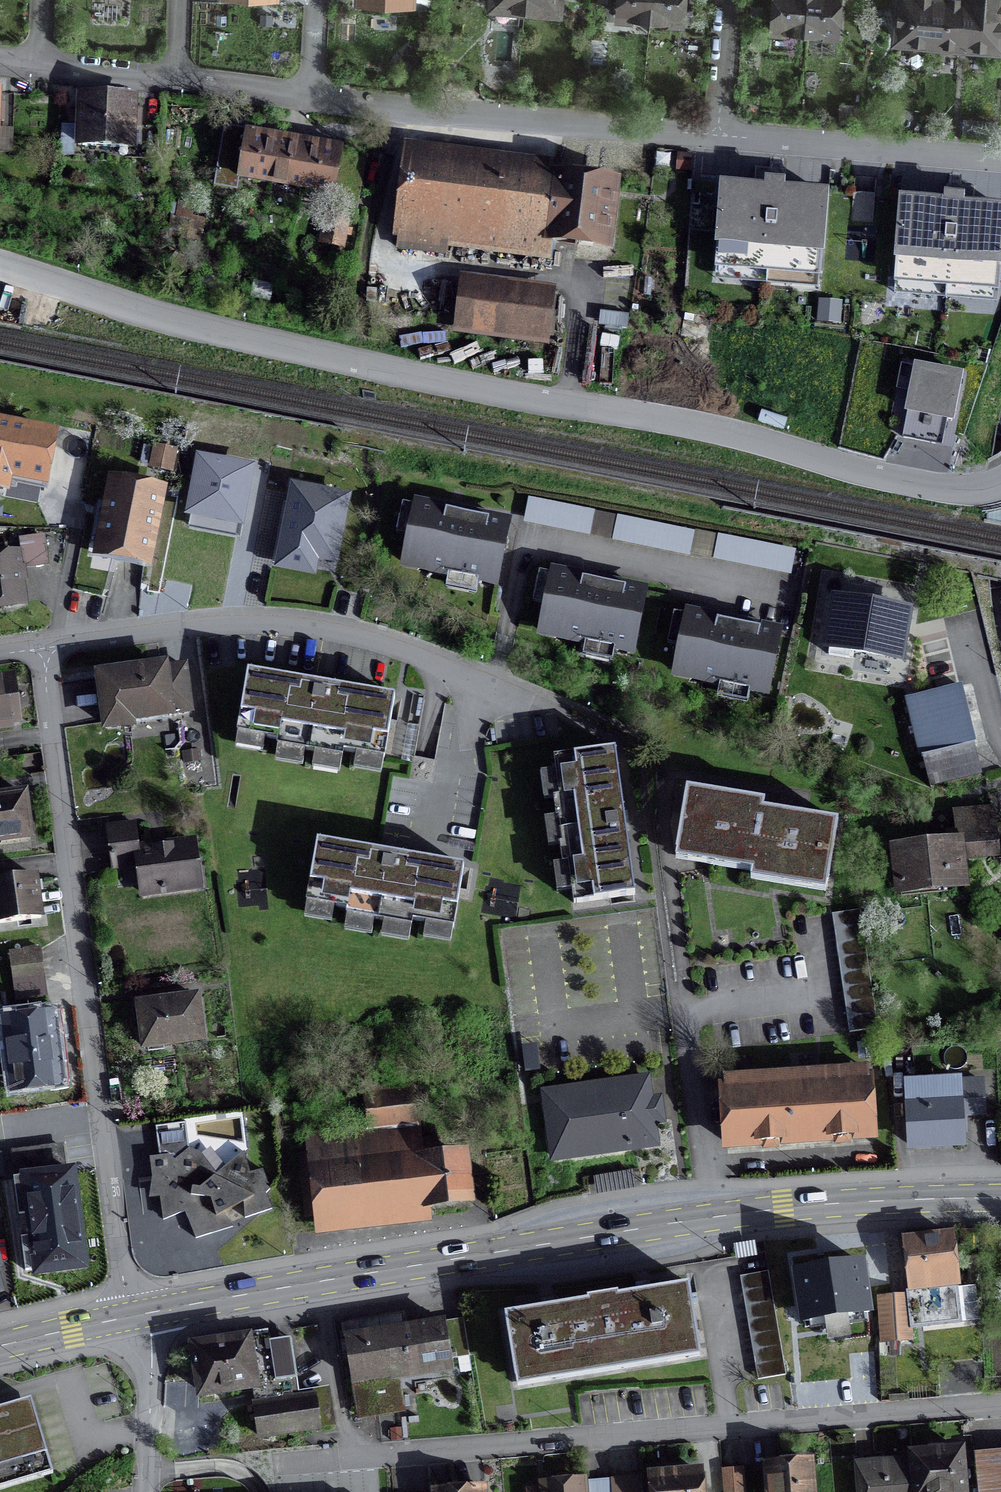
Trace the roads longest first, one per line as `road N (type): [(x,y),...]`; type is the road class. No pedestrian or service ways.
road 1 (residential): [(0,266),(150,316),(378,370),(683,421),(921,483),(1000,483)]
road 2 (residential): [(1000,1406),(369,1458),(348,1443),(321,1280)]
road 3 (secondary): [(1000,1200),(785,1209),(321,1280)]
road 4 (residential): [(38,639),(133,1315)]
road 5 (residential): [(38,639),(181,619),(343,628),(532,702)]
road 6 (residential): [(715,136),(1000,160)]
road 7 (residential): [(447,114),(715,136)]
road 8 (secondary): [(321,1280),(133,1315)]
road 9 (residential): [(133,1315),(148,1374),(143,1491)]
road 10 (residential): [(45,66),(182,82)]
road 11 (residential): [(182,82),(318,100)]
road 12 (secondary): [(133,1315),(0,1346)]
road 13 (residential): [(727,0),(715,136)]
road 14 (residential): [(318,100),(447,114)]

